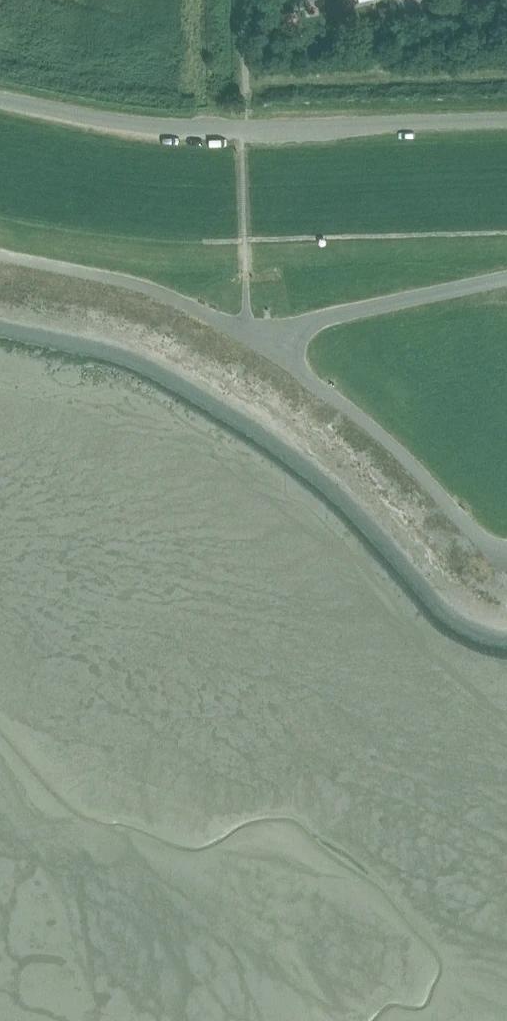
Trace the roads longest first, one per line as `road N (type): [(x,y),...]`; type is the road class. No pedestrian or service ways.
road 1 (unclassified): [(506,119),(150,128),(0,101)]

